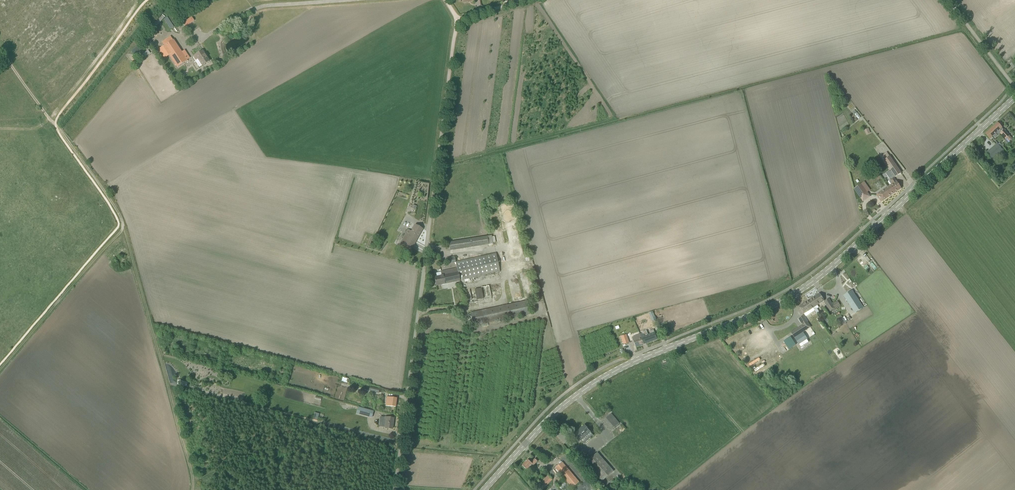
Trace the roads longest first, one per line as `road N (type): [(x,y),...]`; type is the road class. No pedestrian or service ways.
road 1 (secondary): [(486,489),(591,386),(800,294),(1014,98)]
road 2 (unclassified): [(395,489),(458,17),(523,0)]
road 3 (track): [(194,489),(122,220),(56,125)]
road 4 (track): [(0,370),(122,226)]
road 5 (track): [(200,41),(264,6),(361,0)]
road 6 (track): [(49,119),(140,0)]

